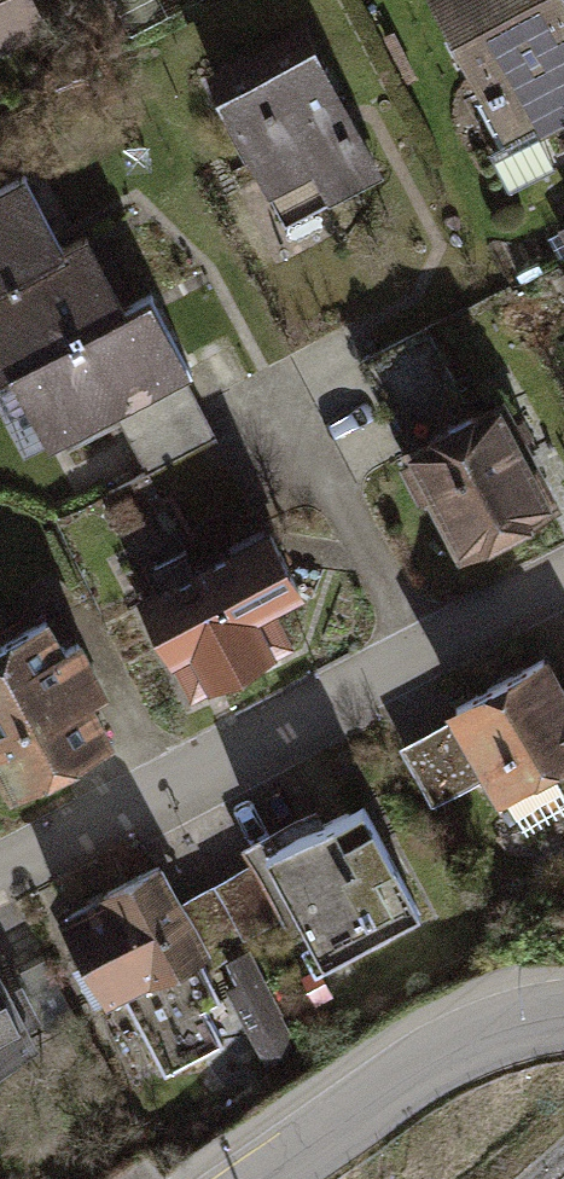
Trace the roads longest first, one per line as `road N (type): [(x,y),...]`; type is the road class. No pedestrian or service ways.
road 1 (residential): [(0,871),(563,572)]
road 2 (residential): [(563,1023),(442,1061),(262,1178)]

